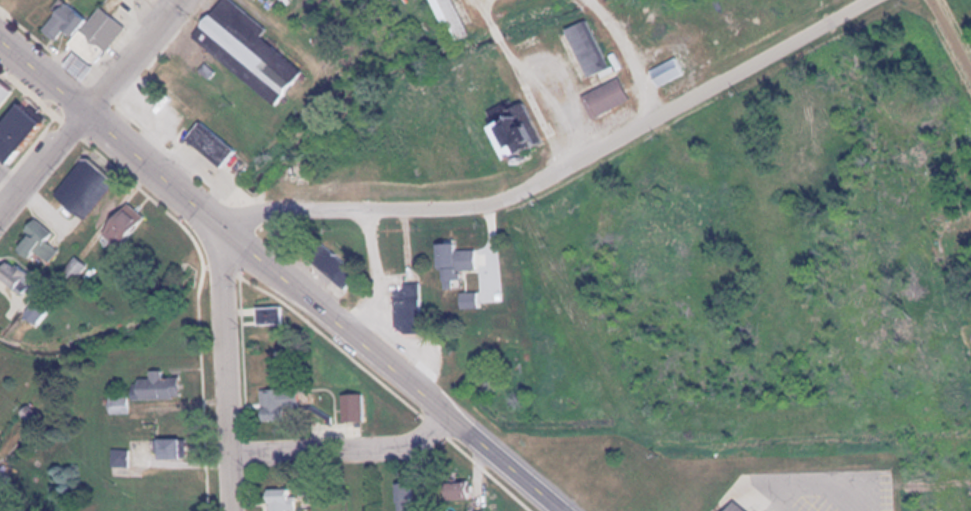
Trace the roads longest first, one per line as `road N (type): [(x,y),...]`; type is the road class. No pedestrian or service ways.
road 1 (residential): [(869,0),(484,206),(252,212),(229,231)]
road 2 (primary): [(229,231),(563,510)]
road 3 (primary): [(0,35),(229,231)]
road 4 (residential): [(229,231),(230,510)]
road 5 (residential): [(228,451),(404,448),(449,416)]
road 6 (secondary): [(89,109),(0,222)]
road 7 (residential): [(179,0),(89,109)]

